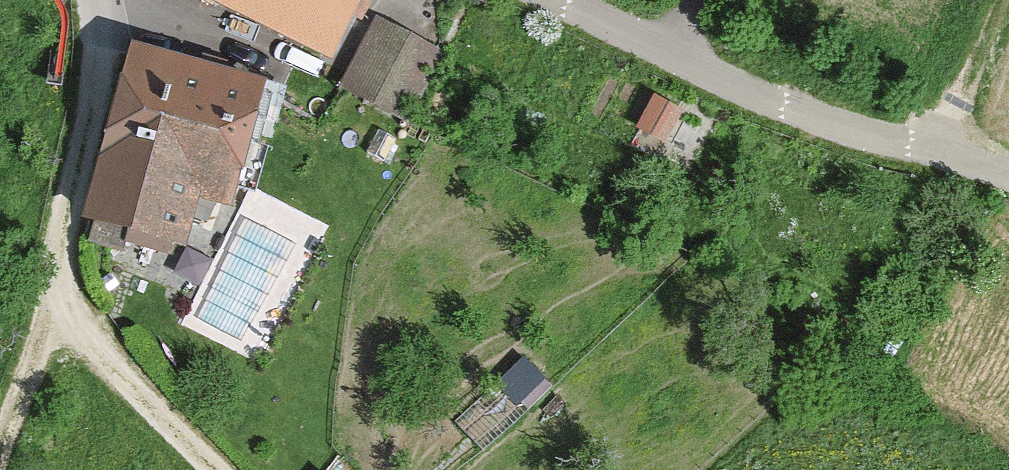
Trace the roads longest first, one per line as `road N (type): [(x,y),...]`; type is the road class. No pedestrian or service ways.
road 1 (track): [(104,37),(63,274),(96,333),(216,469)]
road 2 (residential): [(573,0),(1008,185)]
road 3 (track): [(63,274),(0,456)]
road 4 (track): [(933,155),(1008,4)]

